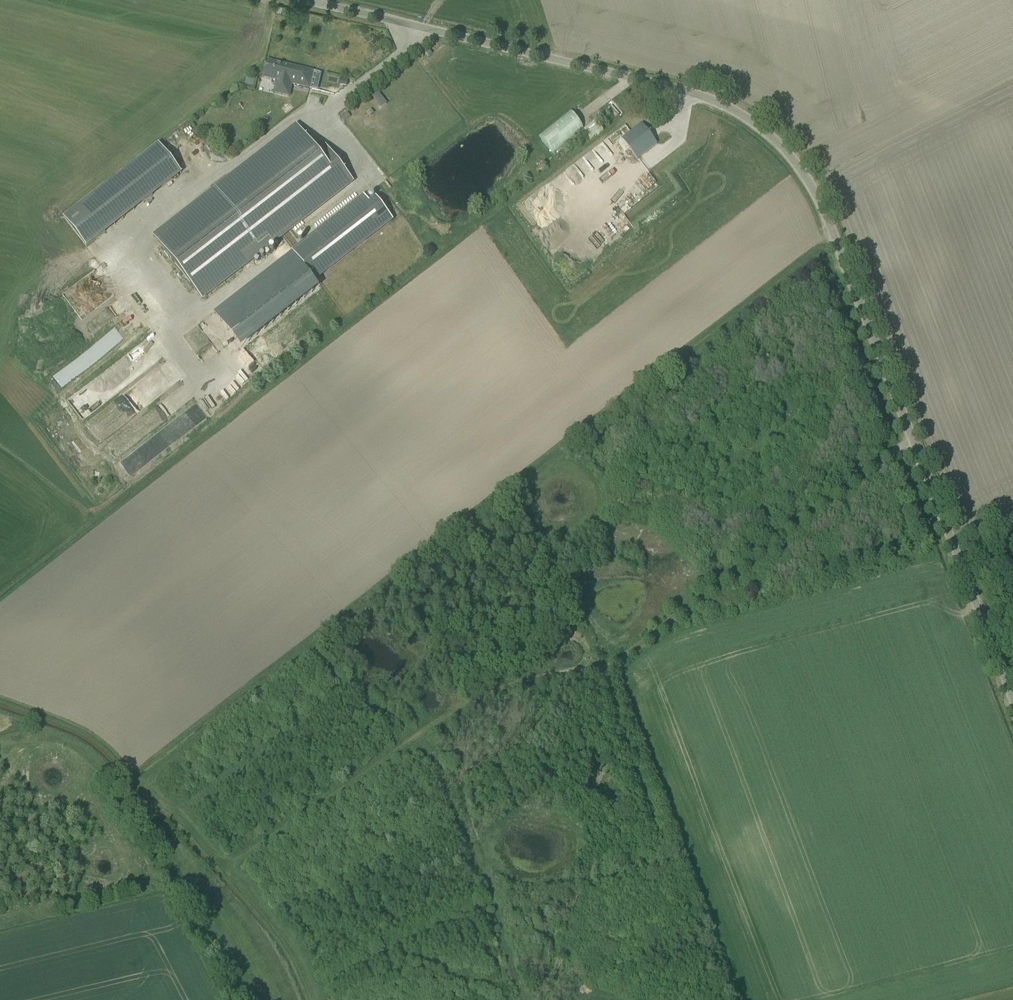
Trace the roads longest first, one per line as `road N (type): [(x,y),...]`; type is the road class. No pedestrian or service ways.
road 1 (unclassified): [(1012,695),(818,196),(786,153),(727,107),(685,89),(315,0)]
road 2 (track): [(911,433),(617,665),(491,692),(222,866)]
road 3 (track): [(320,640),(421,553),(821,254)]
road 4 (track): [(683,613),(935,549),(827,270)]
road 5 (track): [(320,640),(424,730),(453,782),(532,999)]
road 6 (track): [(312,999),(278,931),(162,800)]
road 7 (track): [(143,786),(320,640)]
road 8 (track): [(62,741),(95,762),(133,824),(162,800)]

